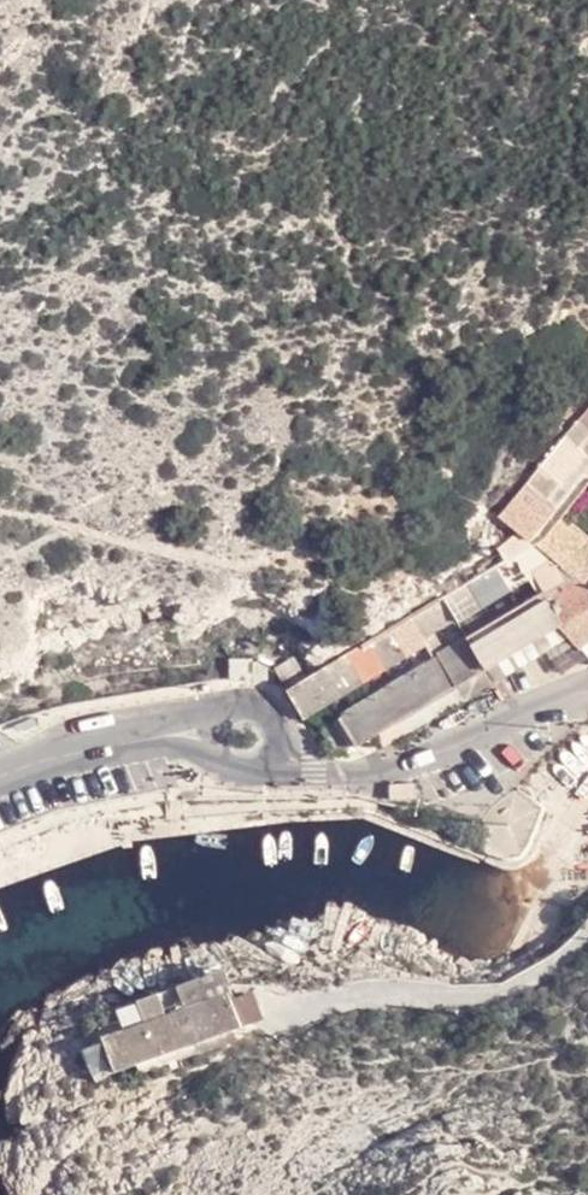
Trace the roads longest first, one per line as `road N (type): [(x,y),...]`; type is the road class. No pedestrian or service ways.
road 1 (residential): [(587,934),(507,991),(404,992),(274,1012)]
road 2 (residential): [(276,755),(348,770),(392,768),(587,689)]
road 3 (residential): [(128,740),(0,775)]

